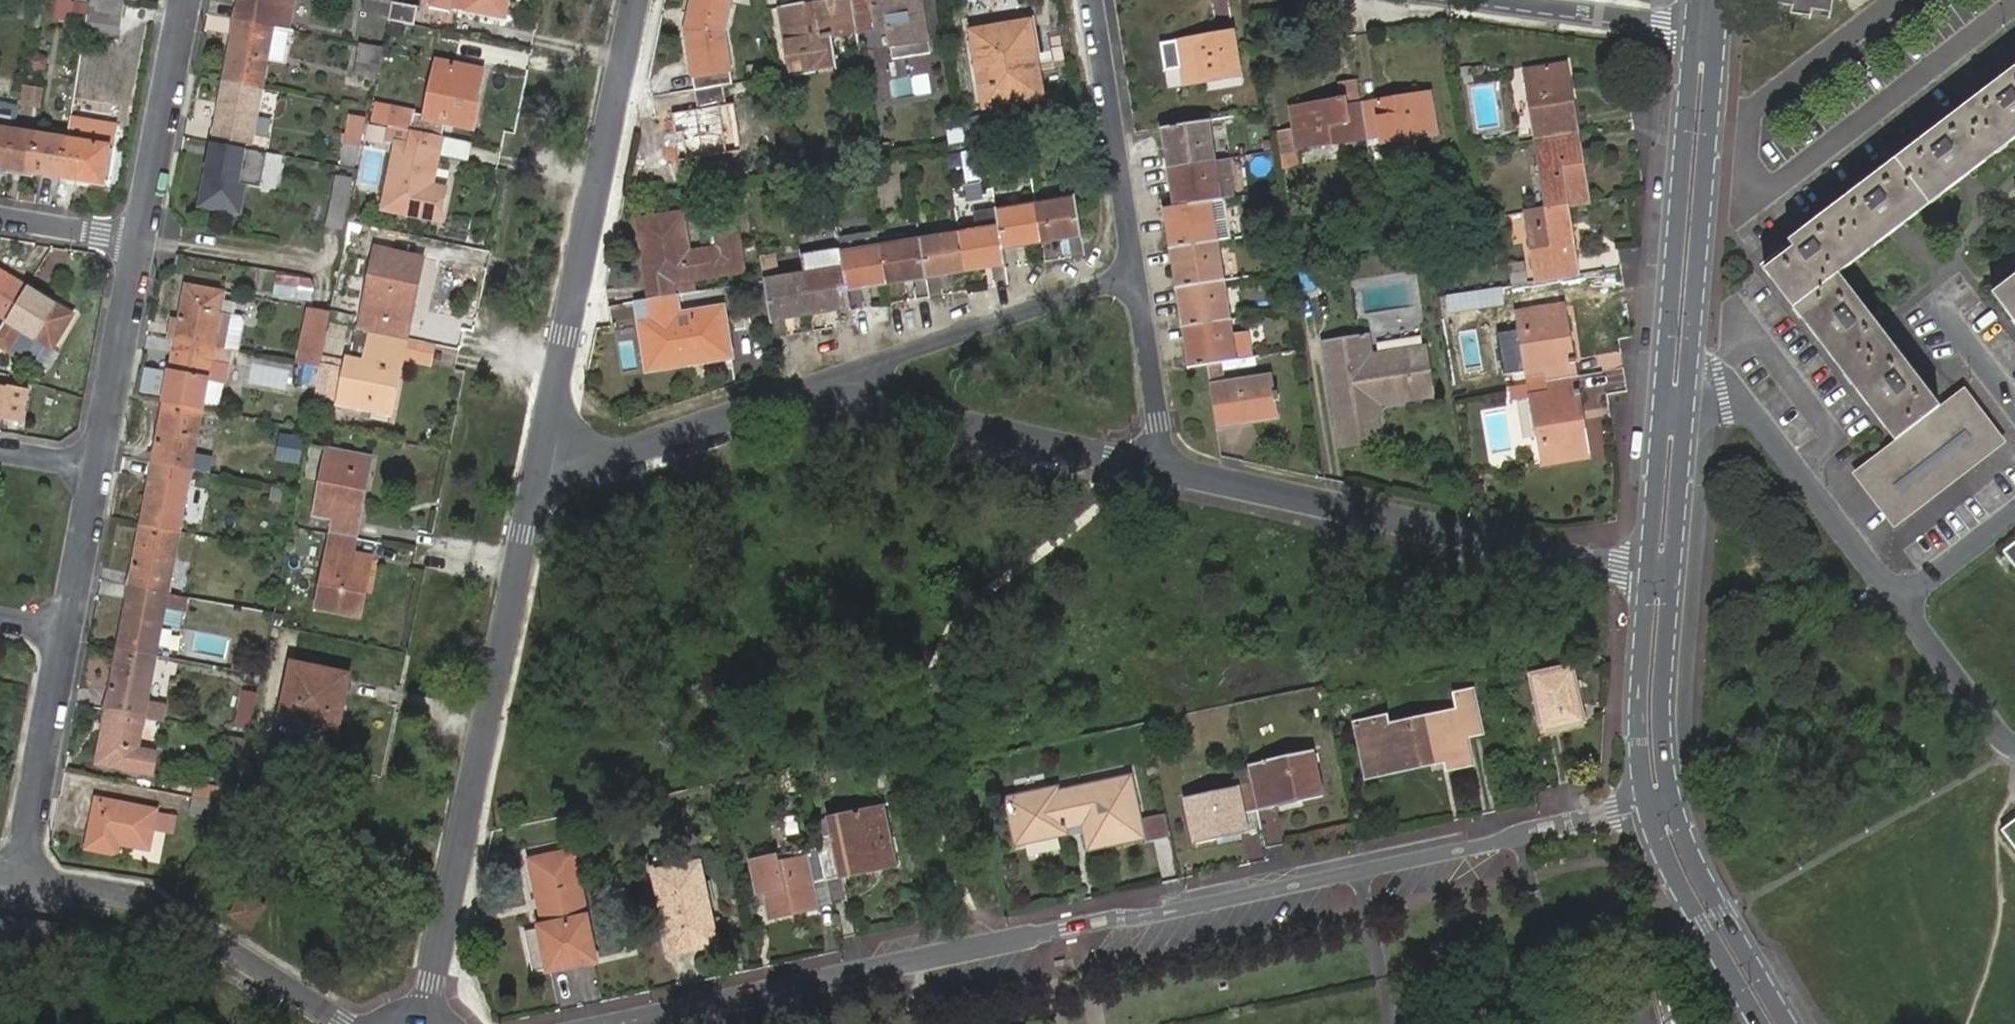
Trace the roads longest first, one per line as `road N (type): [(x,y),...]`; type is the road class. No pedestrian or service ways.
road 1 (residential): [(1648,805),(622,1023)]
road 2 (residential): [(427,1009),(540,478)]
road 3 (residential): [(1646,574),(1164,465)]
road 4 (residential): [(540,478),(635,0)]
road 5 (residential): [(1688,407),(1719,26)]
road 6 (residential): [(1690,24),(1662,405)]
road 7 (residential): [(1164,465),(808,389)]
road 8 (residential): [(344,1023),(169,908),(20,878)]
road 9 (residential): [(1132,274),(808,389)]
road 10 (residential): [(1900,603),(1757,417),(1725,395),(1688,407)]
road 11 (residential): [(808,389),(540,478)]
road 12 (residential): [(1132,274),(1096,0)]
road 13 (residential): [(1789,1023),(1693,860),(1674,797)]
road 14 (residential): [(67,628),(20,878)]
road 15 (residential): [(1648,805),(1668,867),(1758,1023)]
road 16 (residential): [(185,0),(140,240)]
road 17 (residential): [(1646,574),(1639,728),(1648,805)]
road 18 (residential): [(140,240),(99,463)]
road 19 (residential): [(1674,797),(1665,687),(1673,577)]
road 20 (residential): [(1164,465),(1132,274)]
road 21 (residential): [(1690,24),(1508,0)]
road 22 (residential): [(1900,603),(2001,739),(2014,743)]
road 23 (residential): [(1673,577),(1688,407)]
road 24 (residential): [(1662,405),(1646,574)]
road 25 (residential): [(99,463),(67,628)]
road 26 (residential): [(2014,514),(1900,603)]
road 27 (residential): [(140,240),(0,217)]
road 28 (residential): [(2014,415),(1932,308)]

